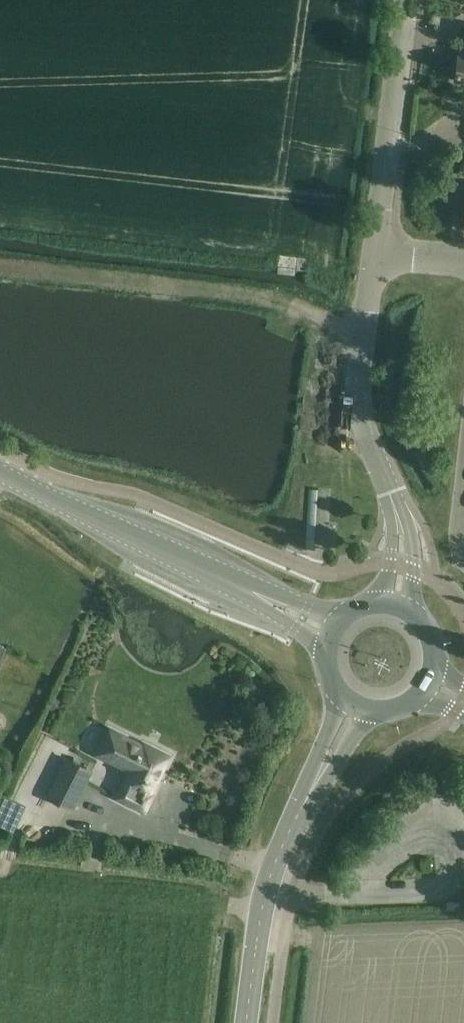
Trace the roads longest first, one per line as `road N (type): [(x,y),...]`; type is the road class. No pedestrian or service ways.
road 1 (secondary): [(254,594),(0,472)]
road 2 (residential): [(370,259),(405,0)]
road 3 (secondary): [(246,1022),(262,910),(312,789)]
road 4 (residential): [(391,496),(356,395),(370,259)]
road 5 (unclassified): [(407,615),(413,552),(391,496)]

